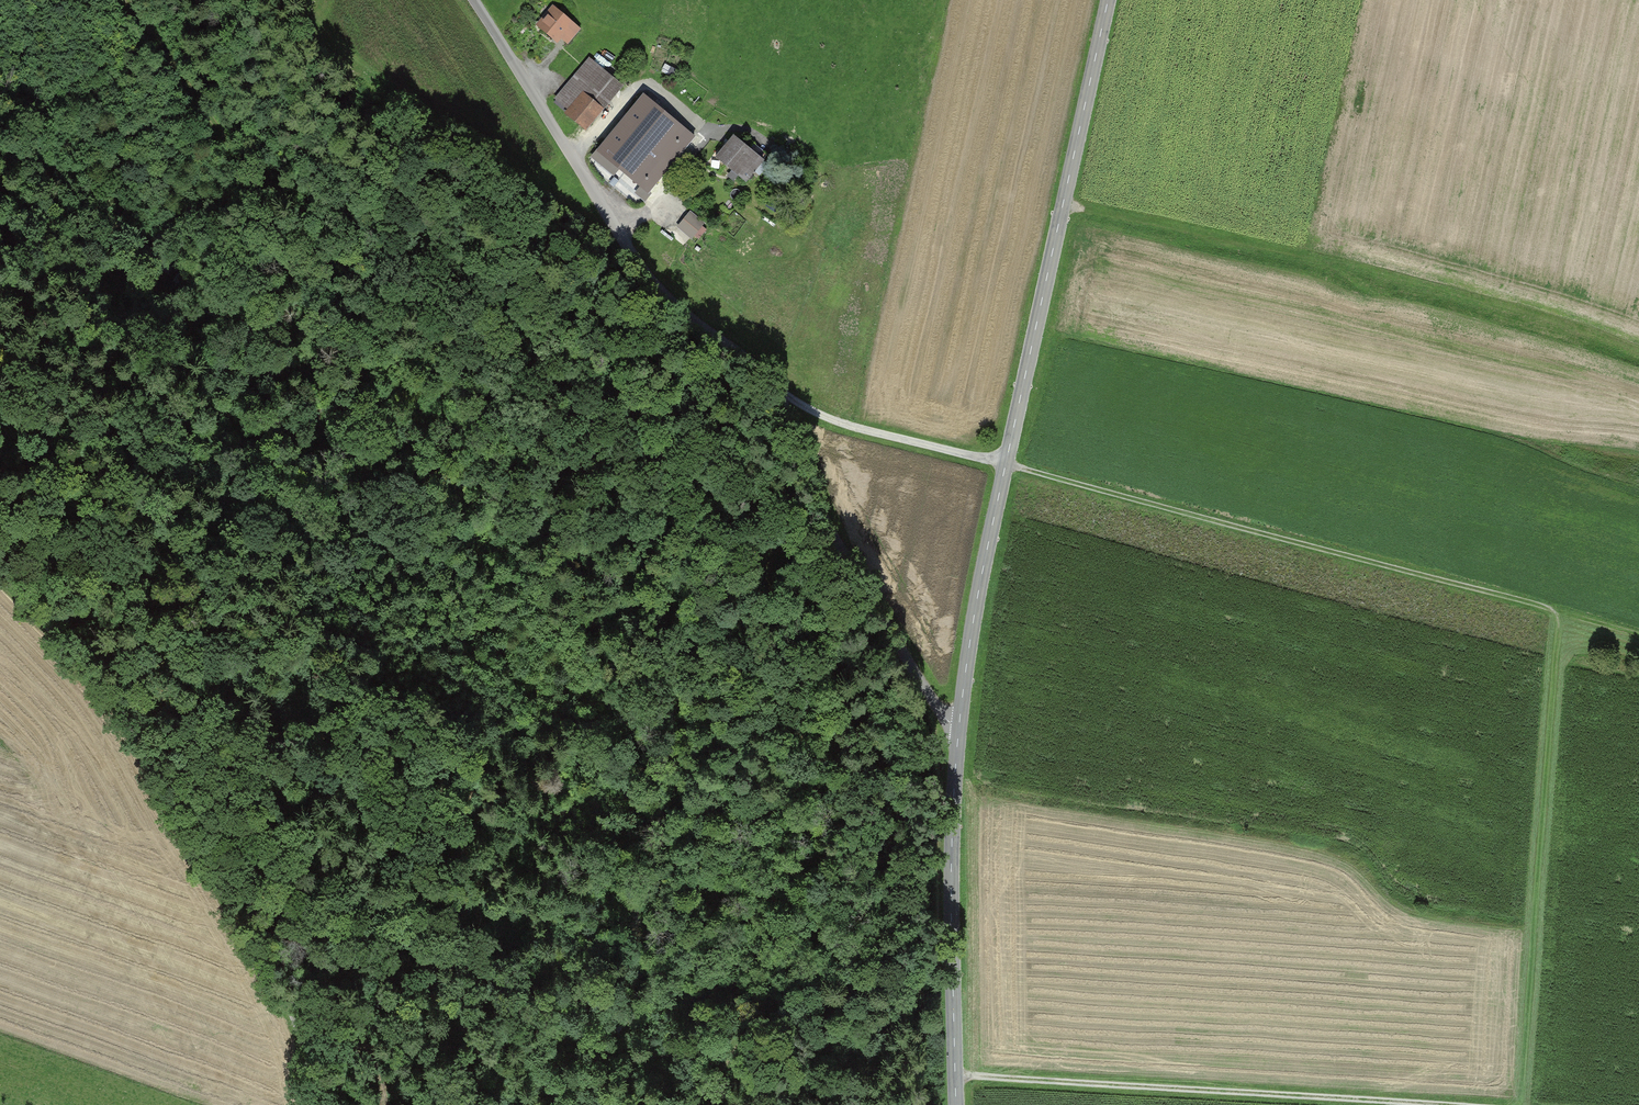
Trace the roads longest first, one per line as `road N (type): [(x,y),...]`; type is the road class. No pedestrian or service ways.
road 1 (track): [(0,188),(43,233),(145,295),(276,407),(378,469),(556,624),(596,730),(586,967)]
road 2 (track): [(739,374),(836,422),(1638,638)]
road 3 (unclassified): [(473,0),(634,254),(739,374),(819,495),(958,737)]
road 4 (track): [(0,431),(70,476),(186,595),(252,675),(352,834),(381,925),(379,1003),(343,1046),(307,1054)]
road 5 (tertiary): [(958,737),(1006,464),(1110,0)]
road 6 (track): [(0,577),(62,638),(130,725),(226,884),(296,1019),(316,1104)]
road 7 (track): [(1064,204),(1534,312),(1638,353)]
road 8 (track): [(956,1076),(1479,1104)]
road 9 (track): [(1557,616),(1520,1104)]
road 10 (track): [(717,1104),(734,1052),(755,1025),(871,935),(914,772),(933,741),(958,737)]
road 11 (track): [(329,277),(631,562),(650,599)]
road 12 (track): [(330,384),(347,337),(329,277),(131,0)]
road 13 (tertiary): [(958,1104),(958,737)]

